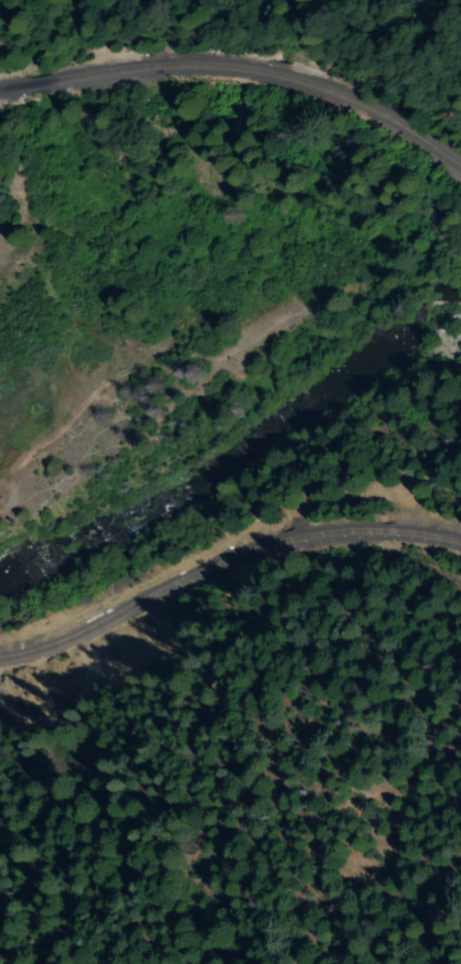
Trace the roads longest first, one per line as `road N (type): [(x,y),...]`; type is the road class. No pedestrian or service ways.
road 1 (track): [(0,495),(355,288)]

